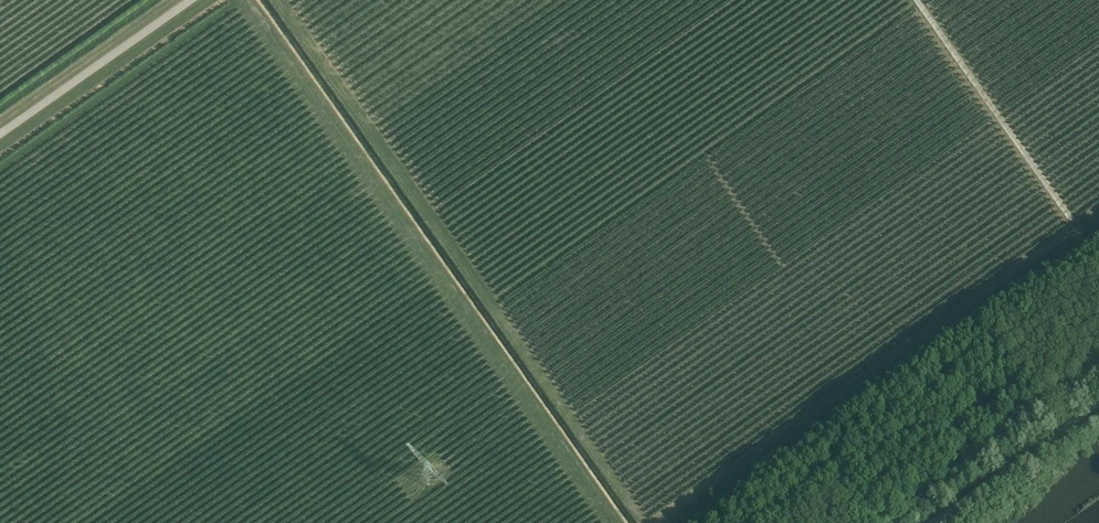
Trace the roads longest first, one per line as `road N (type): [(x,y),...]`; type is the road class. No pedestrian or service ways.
road 1 (unclassified): [(185,0),(0,130)]

